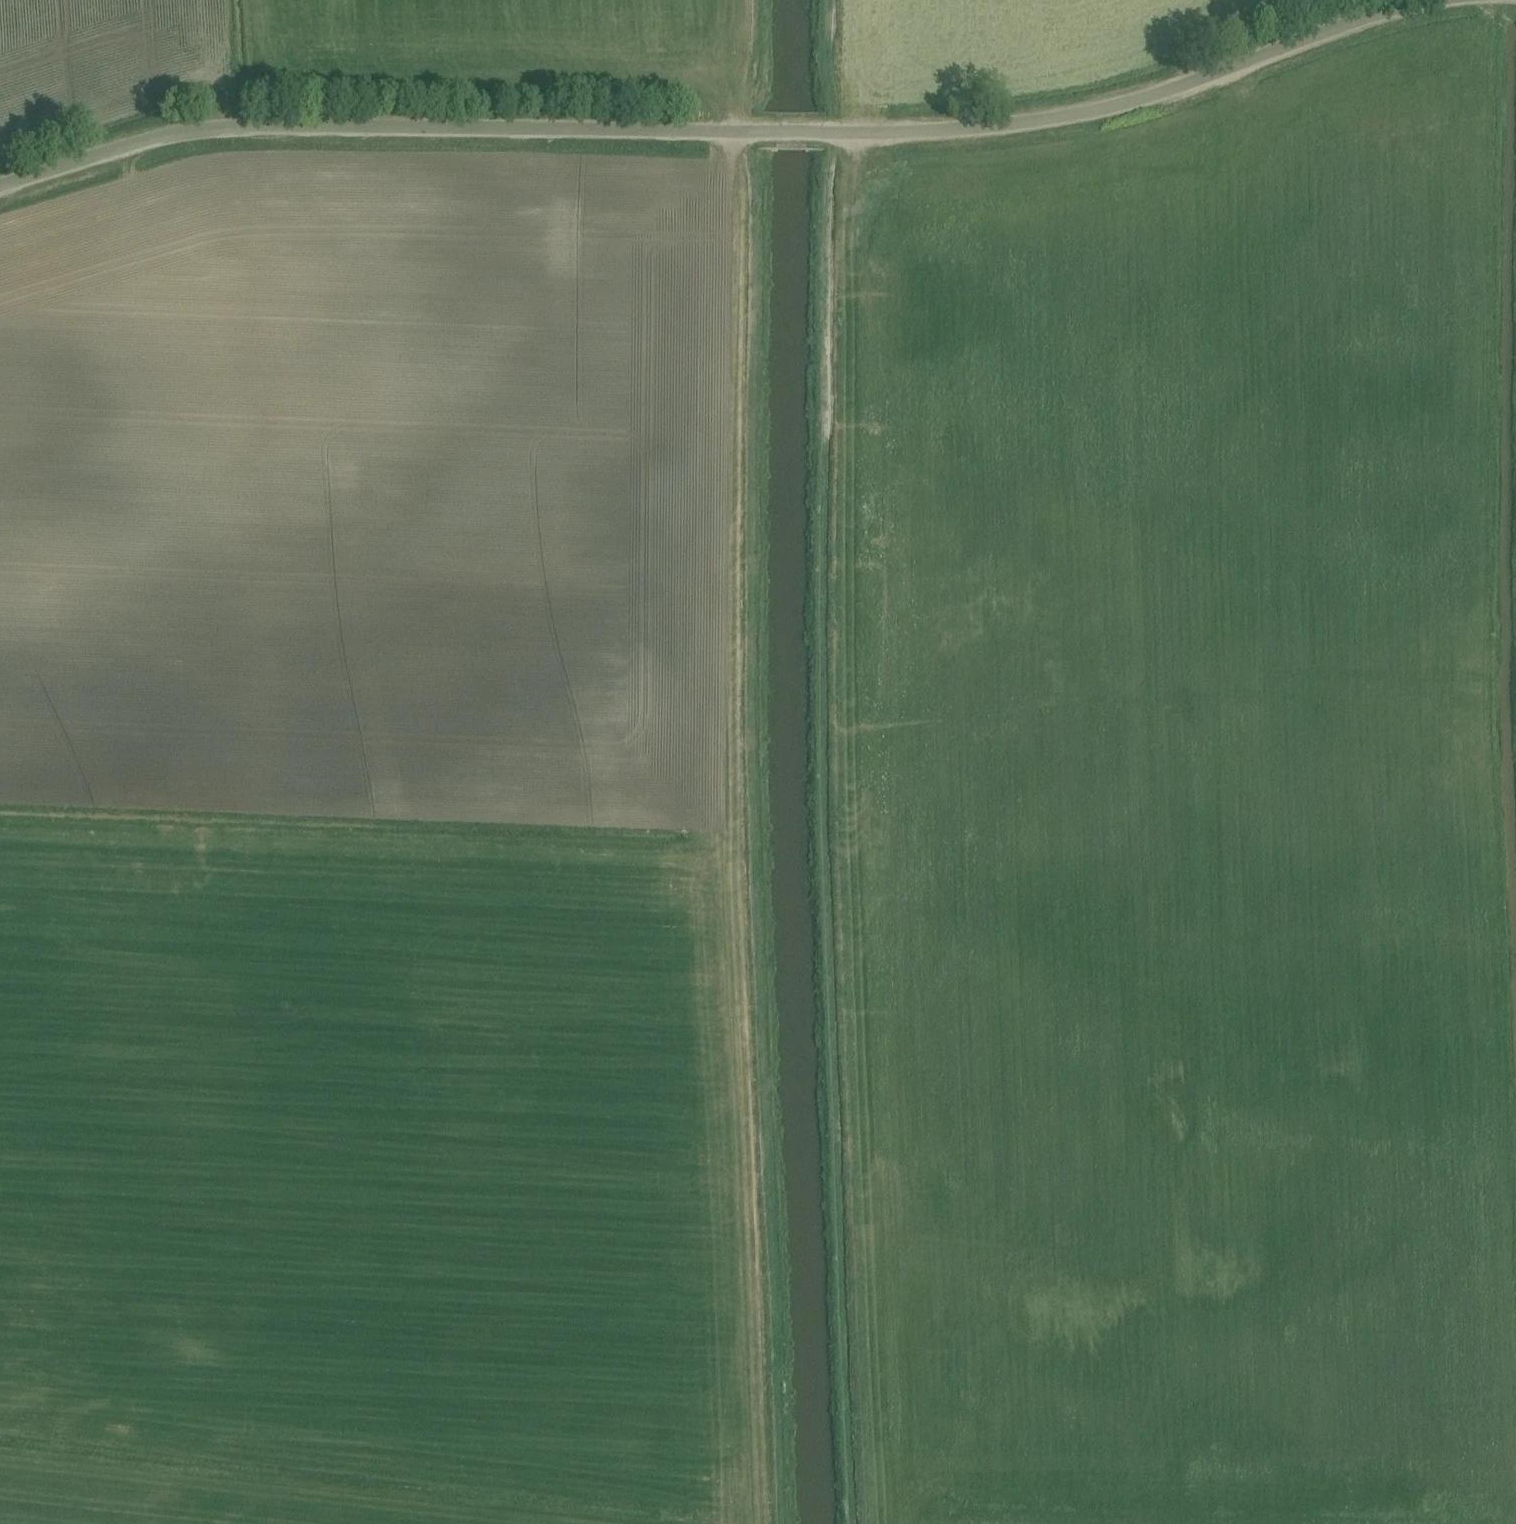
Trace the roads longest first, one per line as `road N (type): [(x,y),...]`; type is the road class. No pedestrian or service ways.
road 1 (unclassified): [(1431,0),(1137,101),(999,126),(824,132),(247,125),(160,135),(0,184)]

